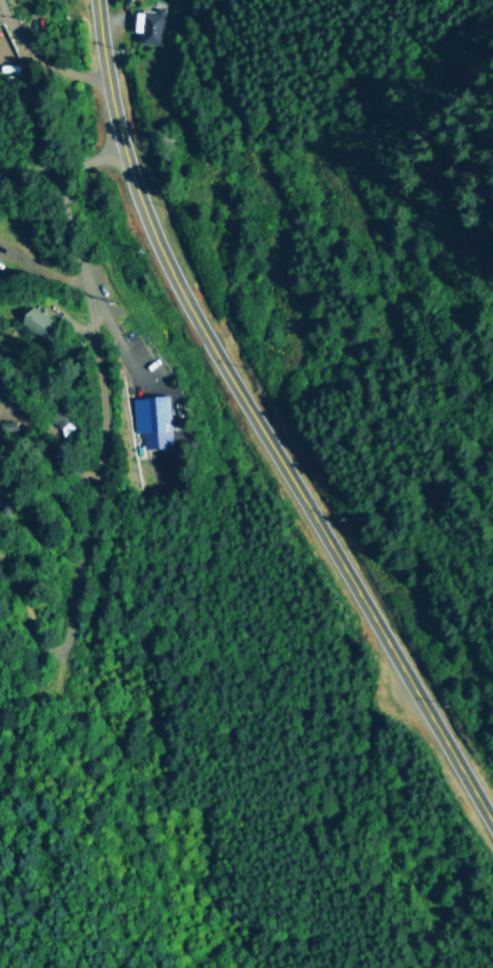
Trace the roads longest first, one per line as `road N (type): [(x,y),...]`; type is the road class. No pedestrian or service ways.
road 1 (secondary): [(492,821),(153,240),(116,124),(98,0)]
road 2 (residential): [(30,611),(40,644),(60,650),(73,624),(102,471),(102,371),(65,173),(124,154)]
road 3 (residential): [(107,81),(43,57),(26,40),(11,0)]

